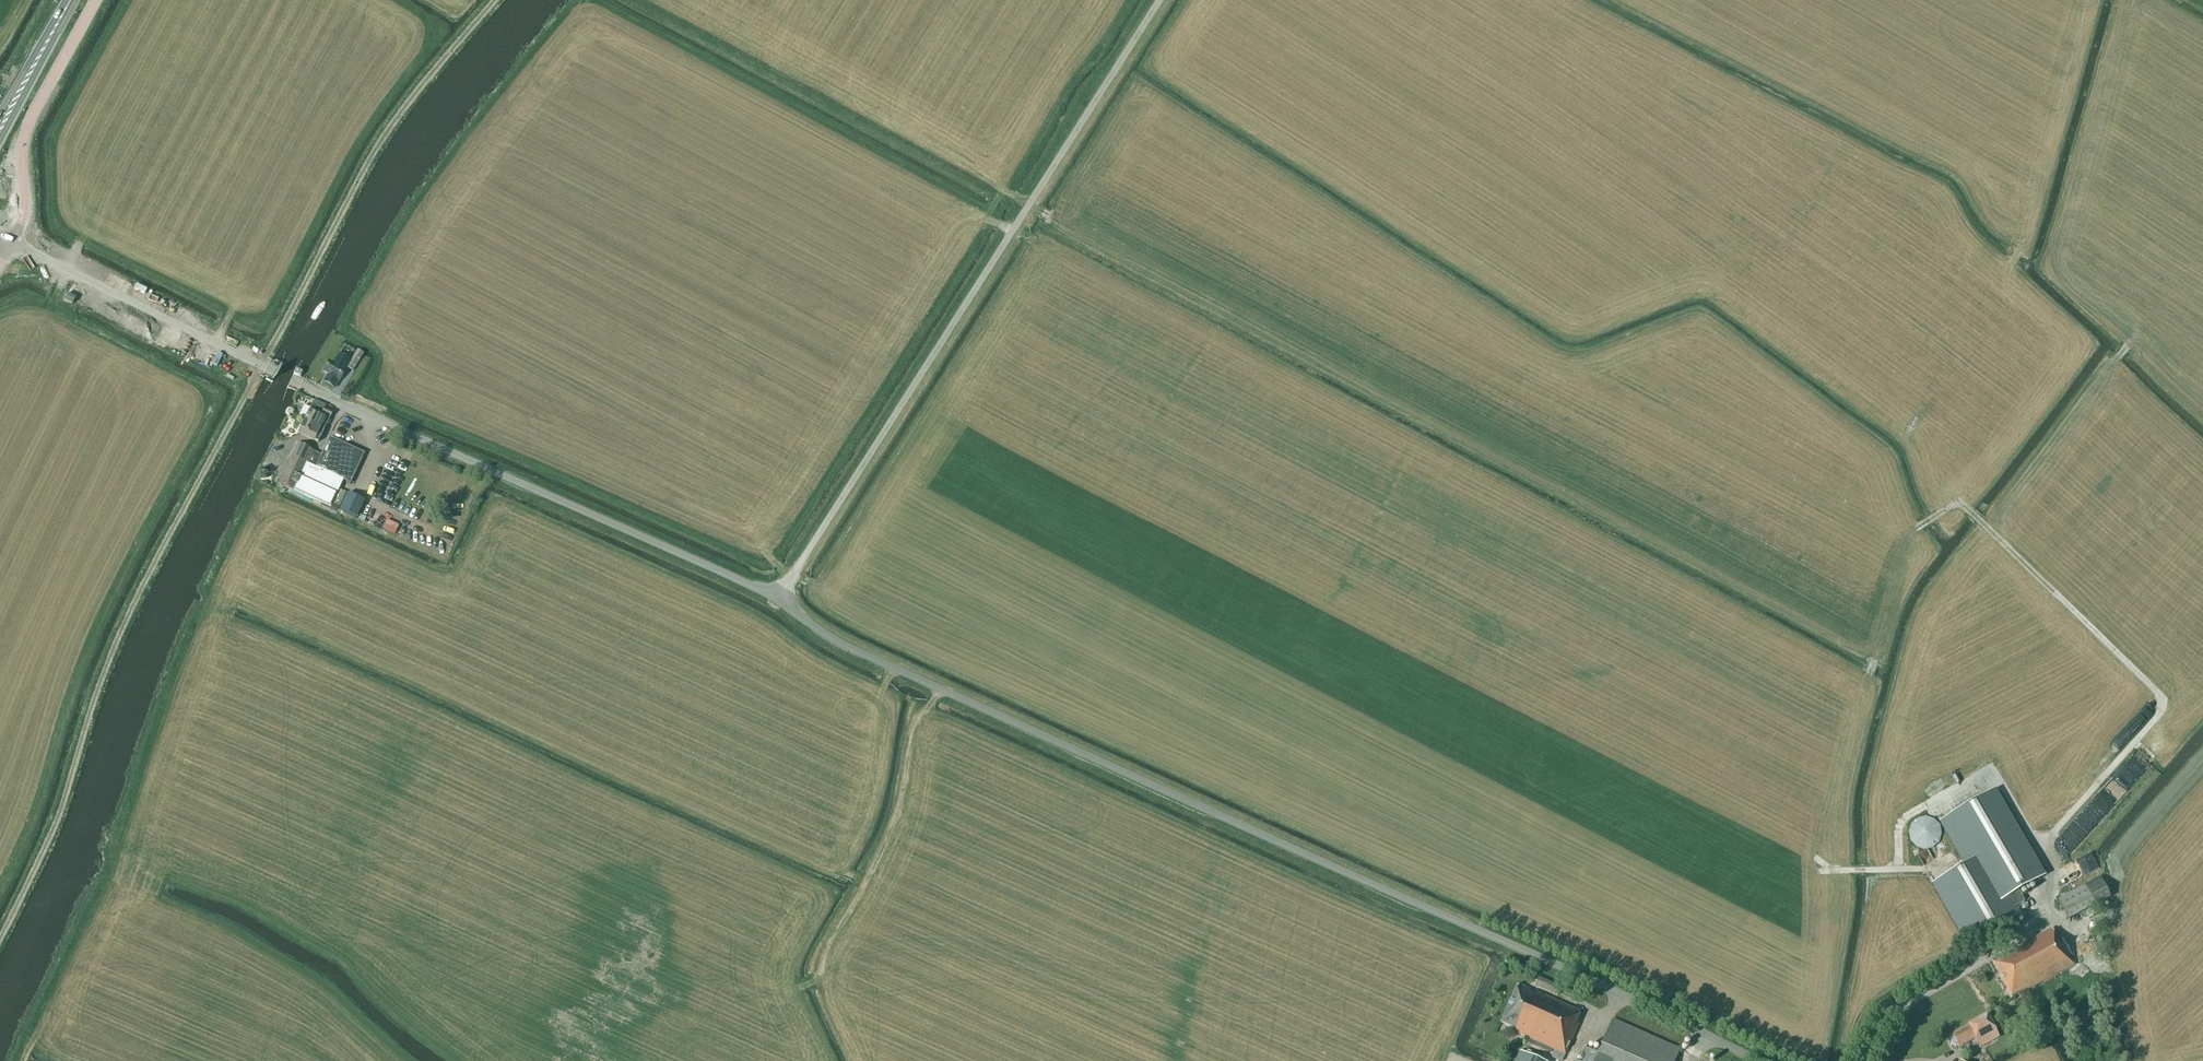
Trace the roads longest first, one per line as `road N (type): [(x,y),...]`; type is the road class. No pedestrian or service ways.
road 1 (unclassified): [(1759,1060),(865,655),(762,592),(302,385),(11,242)]
road 2 (unclassified): [(11,242),(23,216),(27,128),(97,0)]

